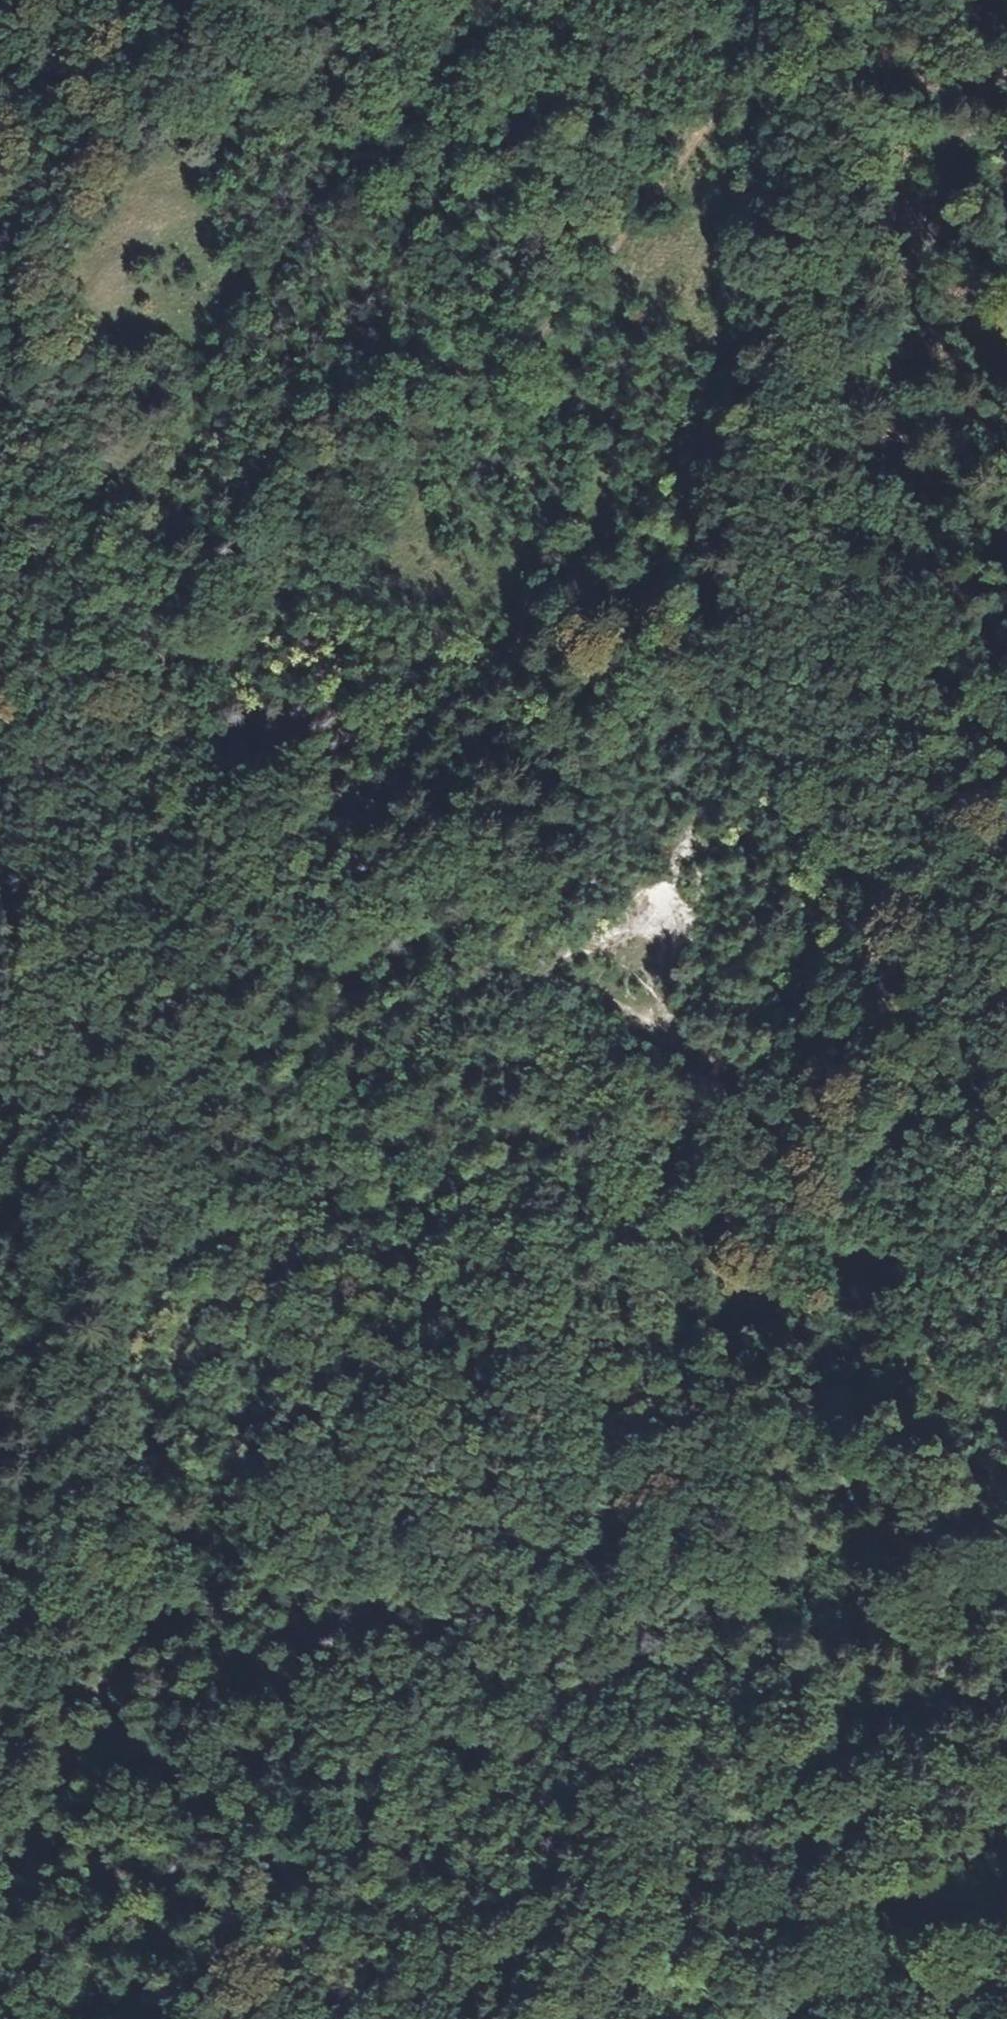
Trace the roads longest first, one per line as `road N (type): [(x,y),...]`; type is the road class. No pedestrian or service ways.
road 1 (track): [(1006,1596),(820,1630),(744,1662),(620,1671),(578,1697),(481,1839),(445,1853),(409,1892),(305,1934),(284,1971),(236,2018)]
road 2 (track): [(1006,1064),(940,1098),(884,1152),(865,1180),(853,1244),(826,1303),(780,1304)]

